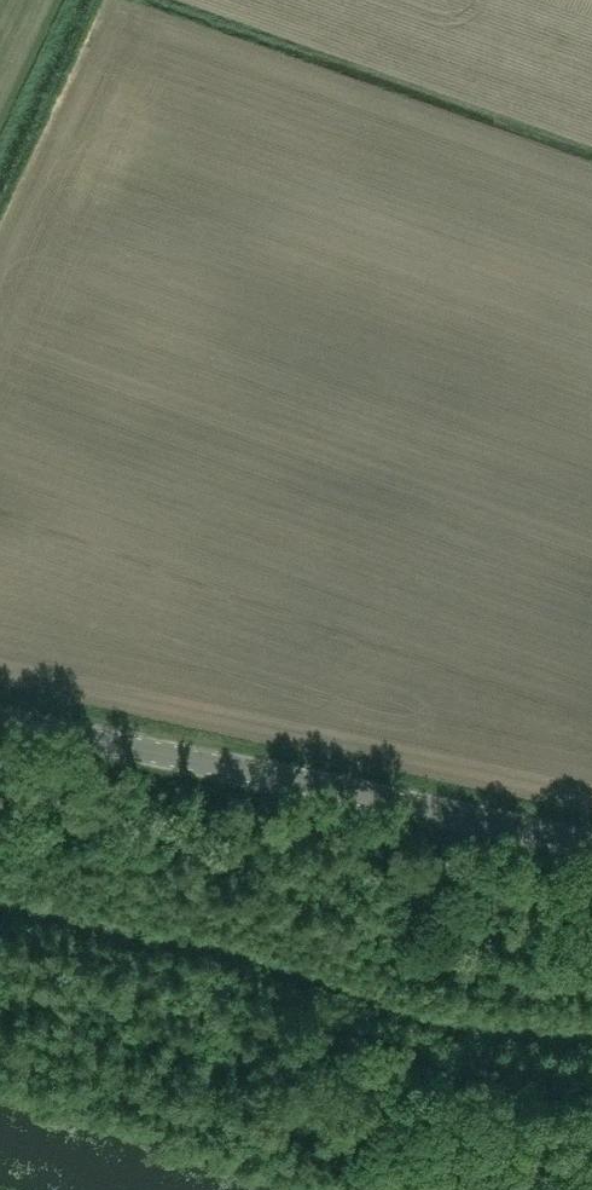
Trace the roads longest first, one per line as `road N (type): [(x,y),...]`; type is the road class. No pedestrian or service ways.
road 1 (tertiary): [(591,844),(0,719)]

